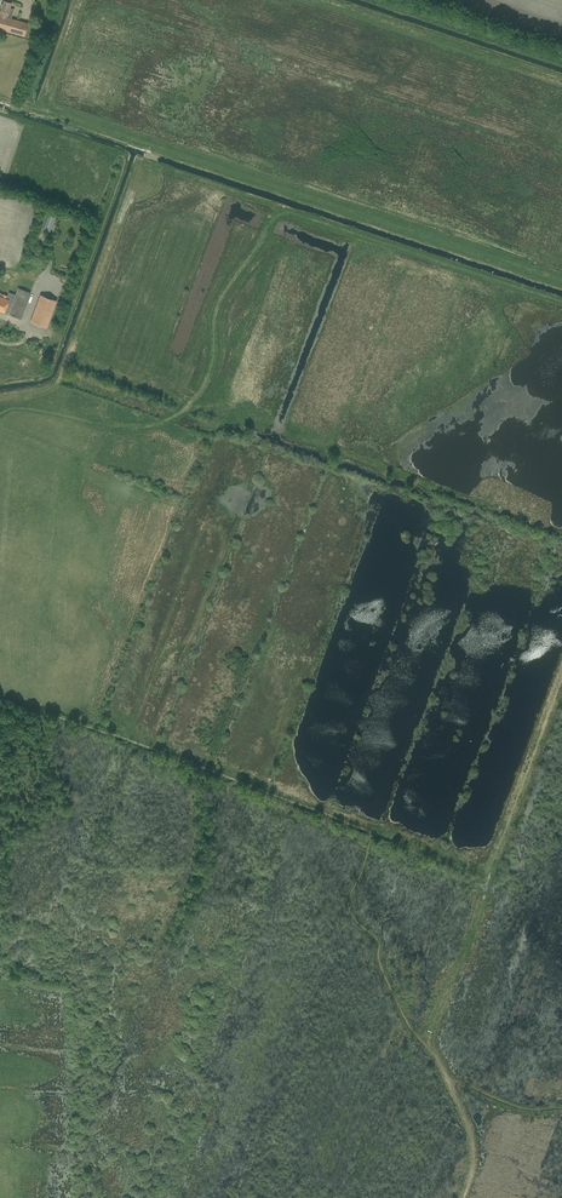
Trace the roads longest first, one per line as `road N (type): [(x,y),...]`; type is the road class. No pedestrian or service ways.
road 1 (track): [(0,404),(32,402),(106,424),(185,409),(213,364),(211,325),(220,296),(284,210),(561,303)]

